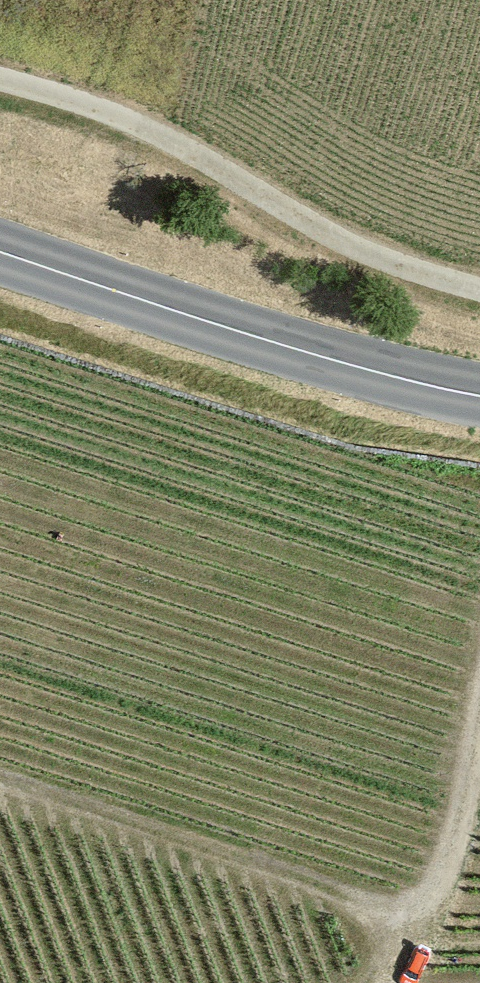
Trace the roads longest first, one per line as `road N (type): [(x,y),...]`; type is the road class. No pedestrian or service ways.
road 1 (track): [(0,77),(153,126),(343,243),(479,288)]
road 2 (secondary): [(479,400),(313,361),(0,258)]
road 3 (track): [(0,778),(417,916)]
road 4 (track): [(382,982),(449,854),(479,725)]

